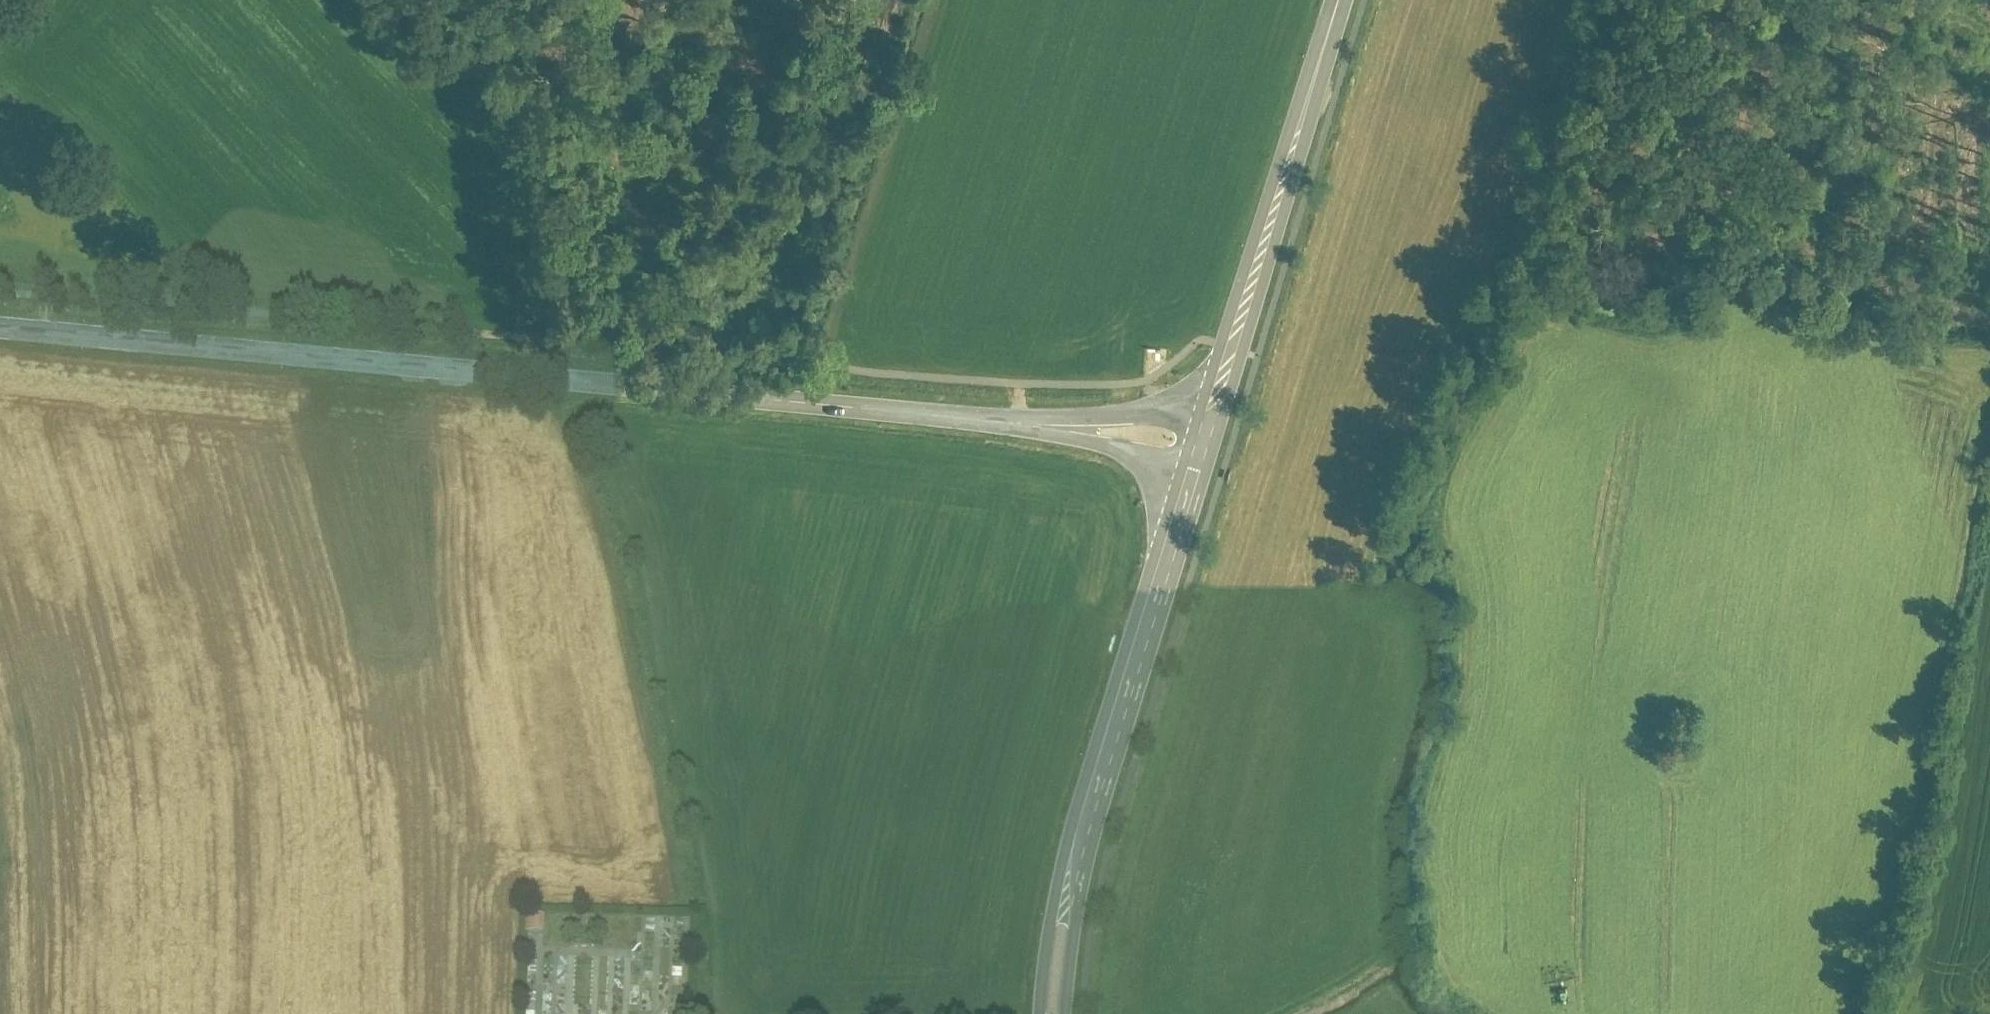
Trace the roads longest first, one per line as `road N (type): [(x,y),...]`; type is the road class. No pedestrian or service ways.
road 1 (tertiary): [(1188,446),(0,329)]
road 2 (tertiary): [(1188,446),(1093,780),(1055,1013)]
road 3 (tertiary): [(1188,446),(1335,0)]

